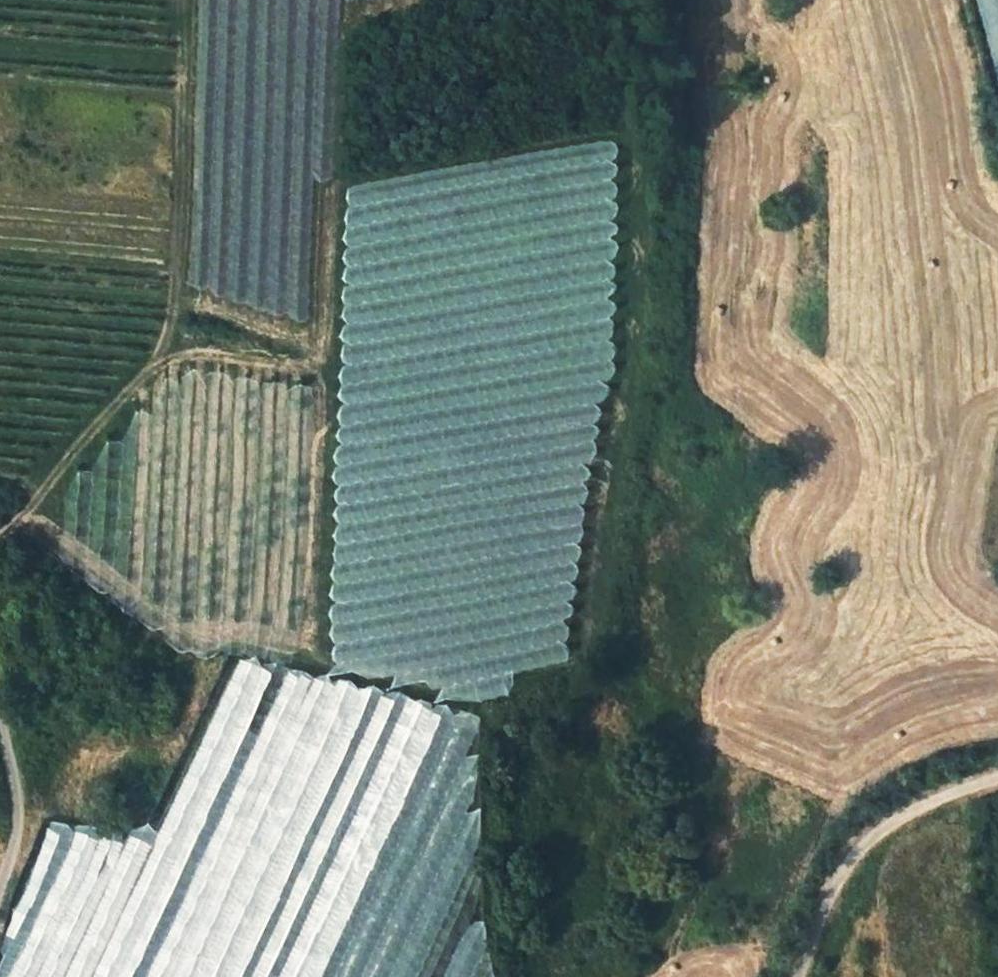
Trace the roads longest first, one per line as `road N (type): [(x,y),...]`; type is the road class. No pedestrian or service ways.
road 1 (unclassified): [(997,769),(882,828),(839,876),(803,976)]
road 2 (unclassified): [(0,715),(19,807),(0,869)]

